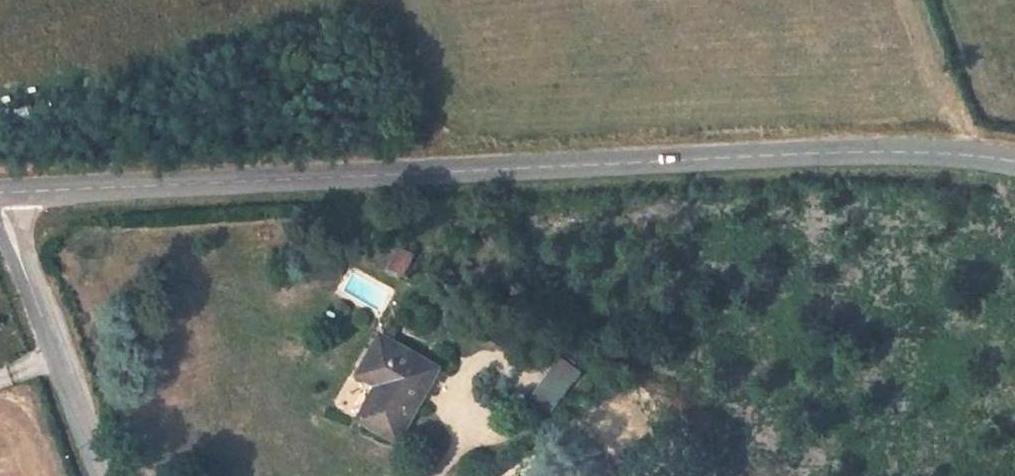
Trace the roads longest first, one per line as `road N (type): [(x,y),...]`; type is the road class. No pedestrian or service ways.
road 1 (tertiary): [(1014,172),(826,156),(0,192)]
road 2 (residential): [(0,204),(107,475)]

